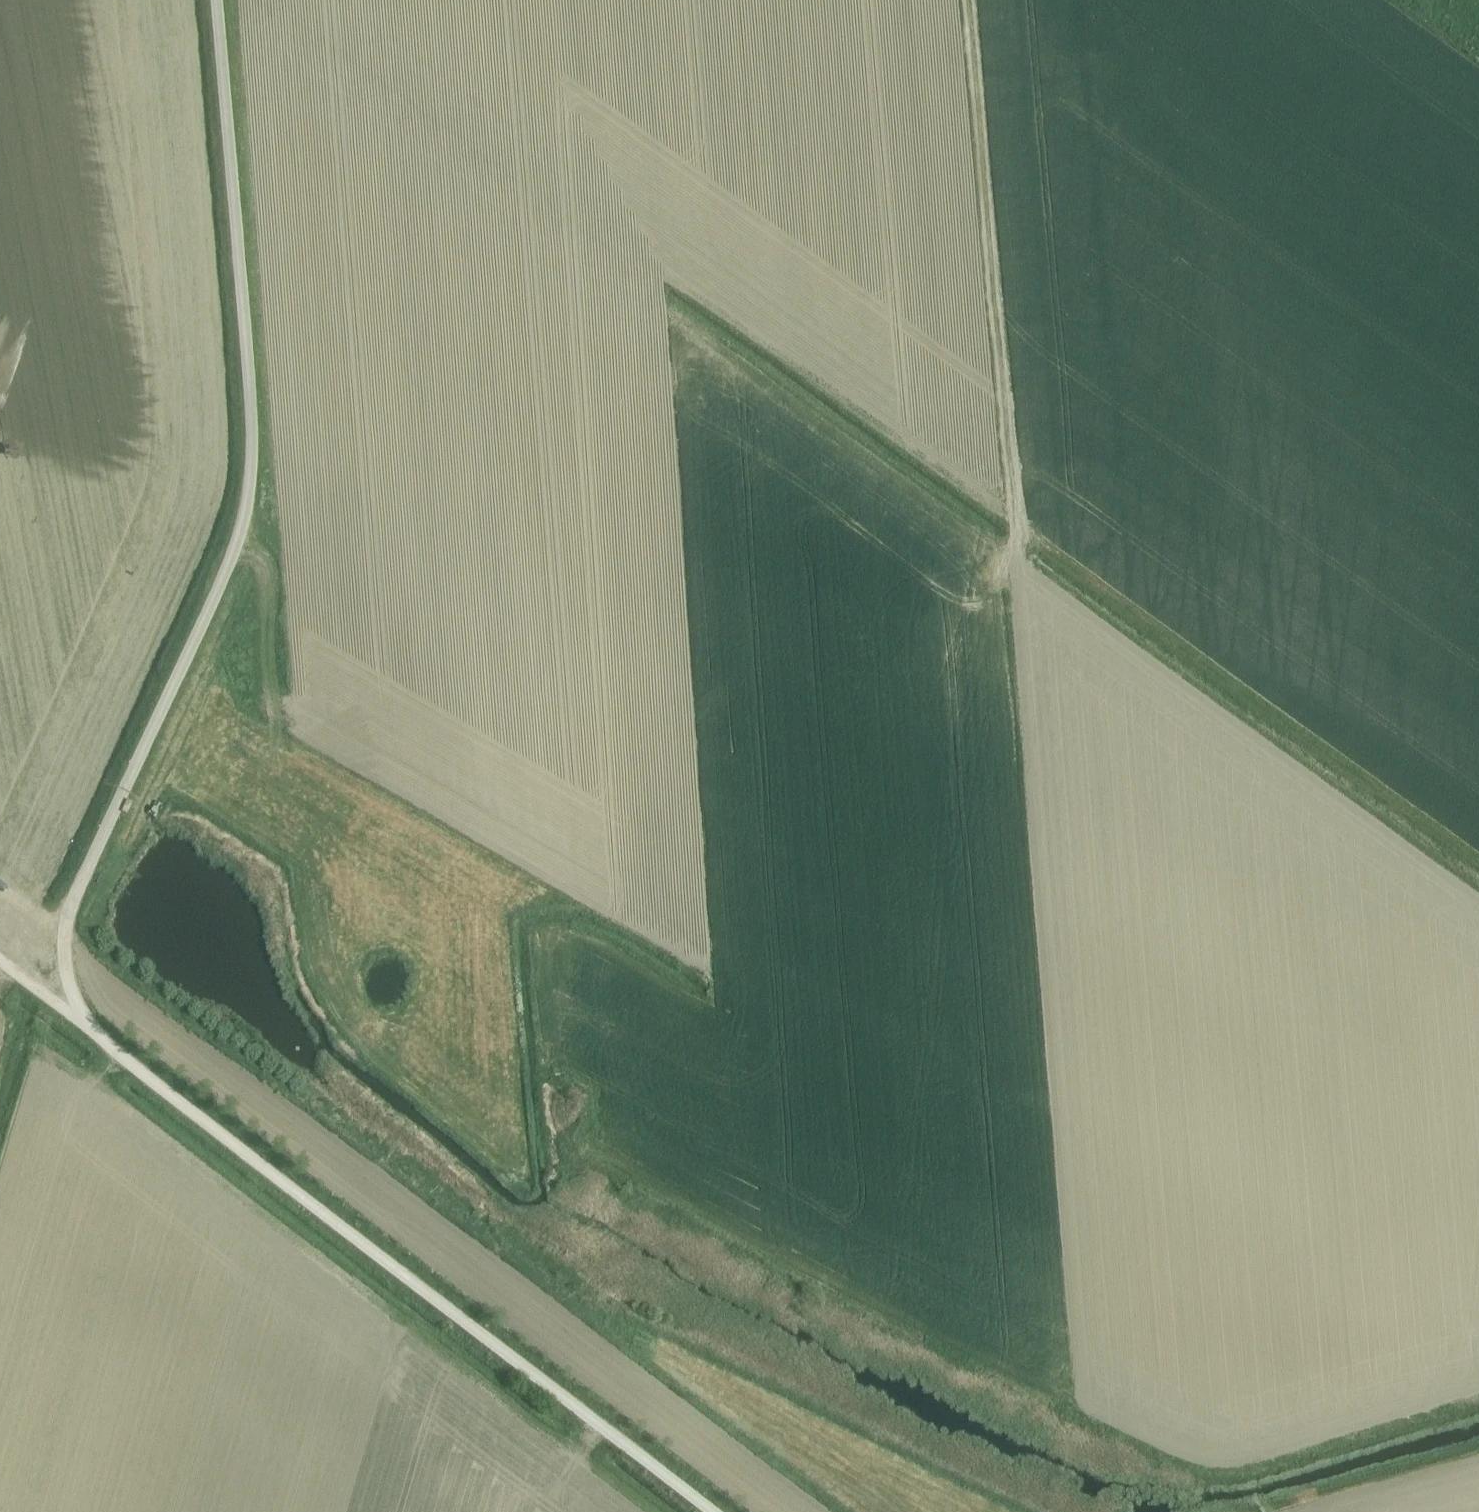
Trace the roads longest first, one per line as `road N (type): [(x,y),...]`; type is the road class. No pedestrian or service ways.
road 1 (unclassified): [(216,0),(252,430),(247,501),(237,548),(68,909),(63,961),(77,1020),(710,1511)]

